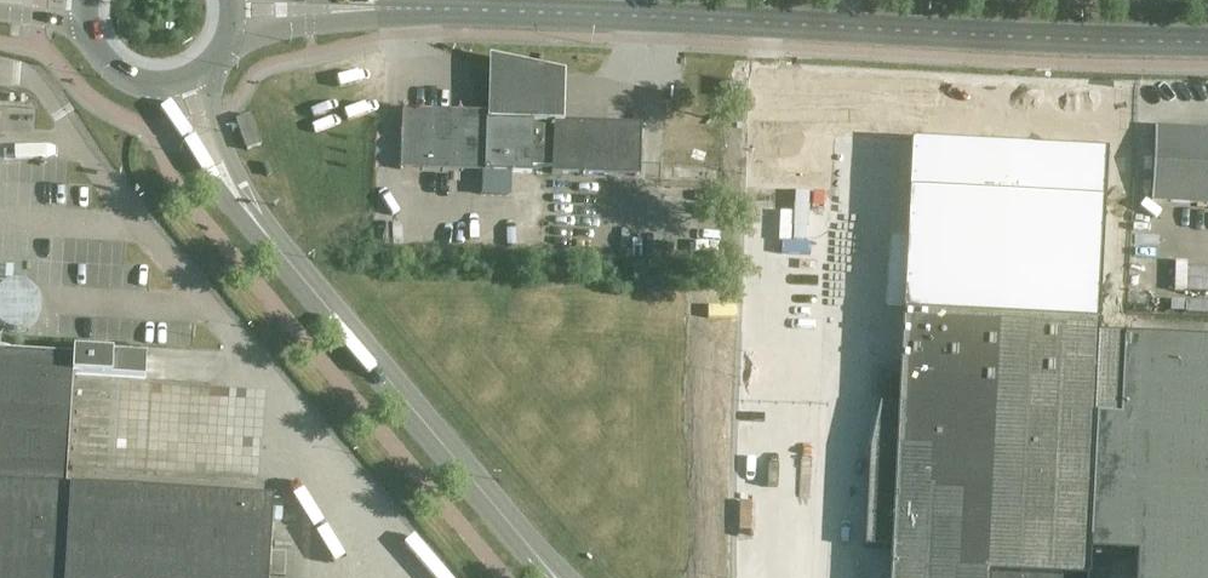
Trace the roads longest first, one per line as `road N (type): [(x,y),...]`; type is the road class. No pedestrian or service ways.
road 1 (tertiary): [(1207,40),(232,11)]
road 2 (tertiary): [(557,577),(236,195),(185,82)]
road 3 (tertiary): [(85,4),(90,41),(113,71),(147,86),(185,82)]

